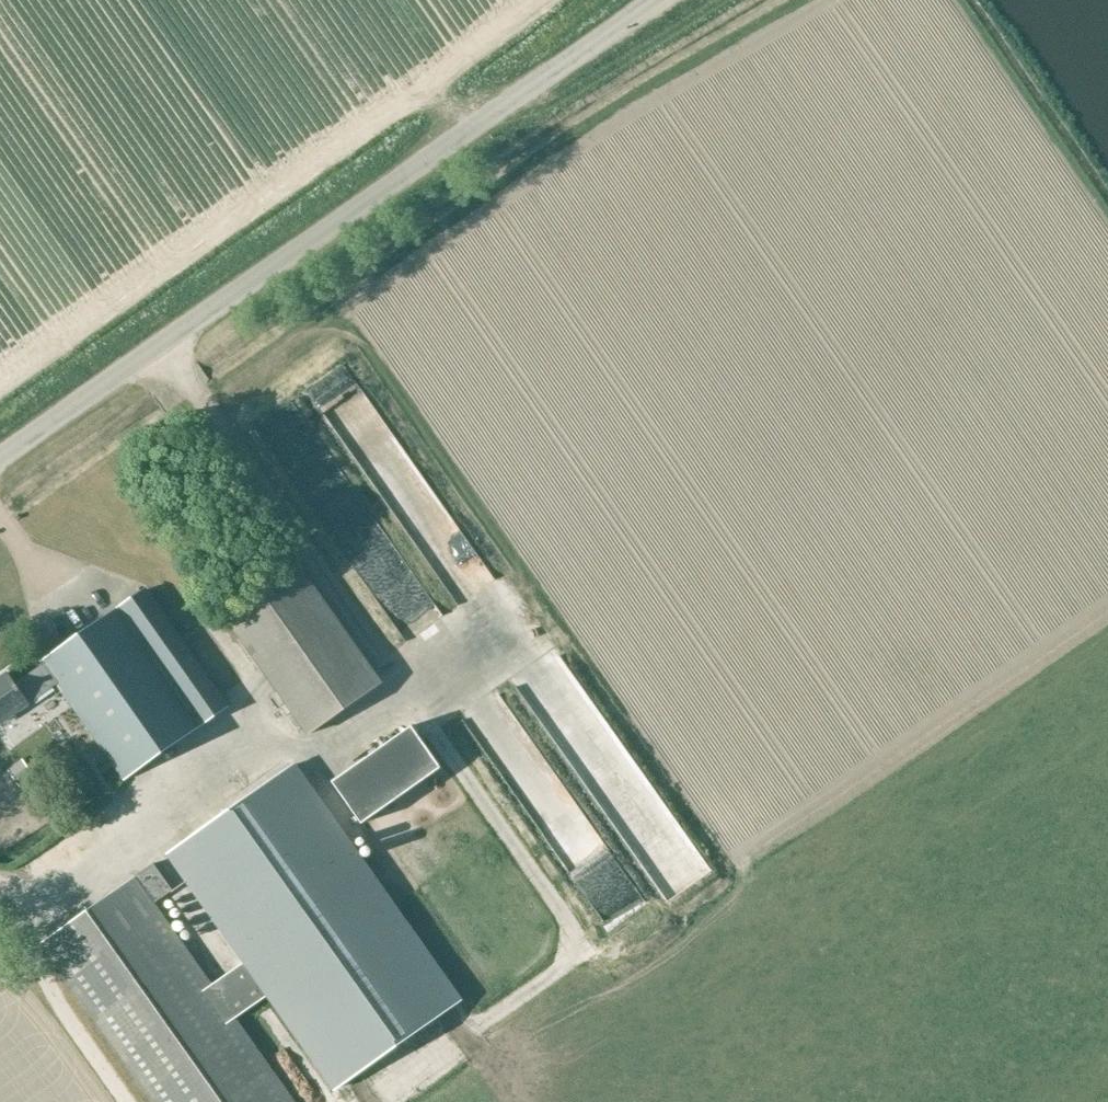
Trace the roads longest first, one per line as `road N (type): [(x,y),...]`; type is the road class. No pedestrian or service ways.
road 1 (unclassified): [(0,457),(650,0)]

